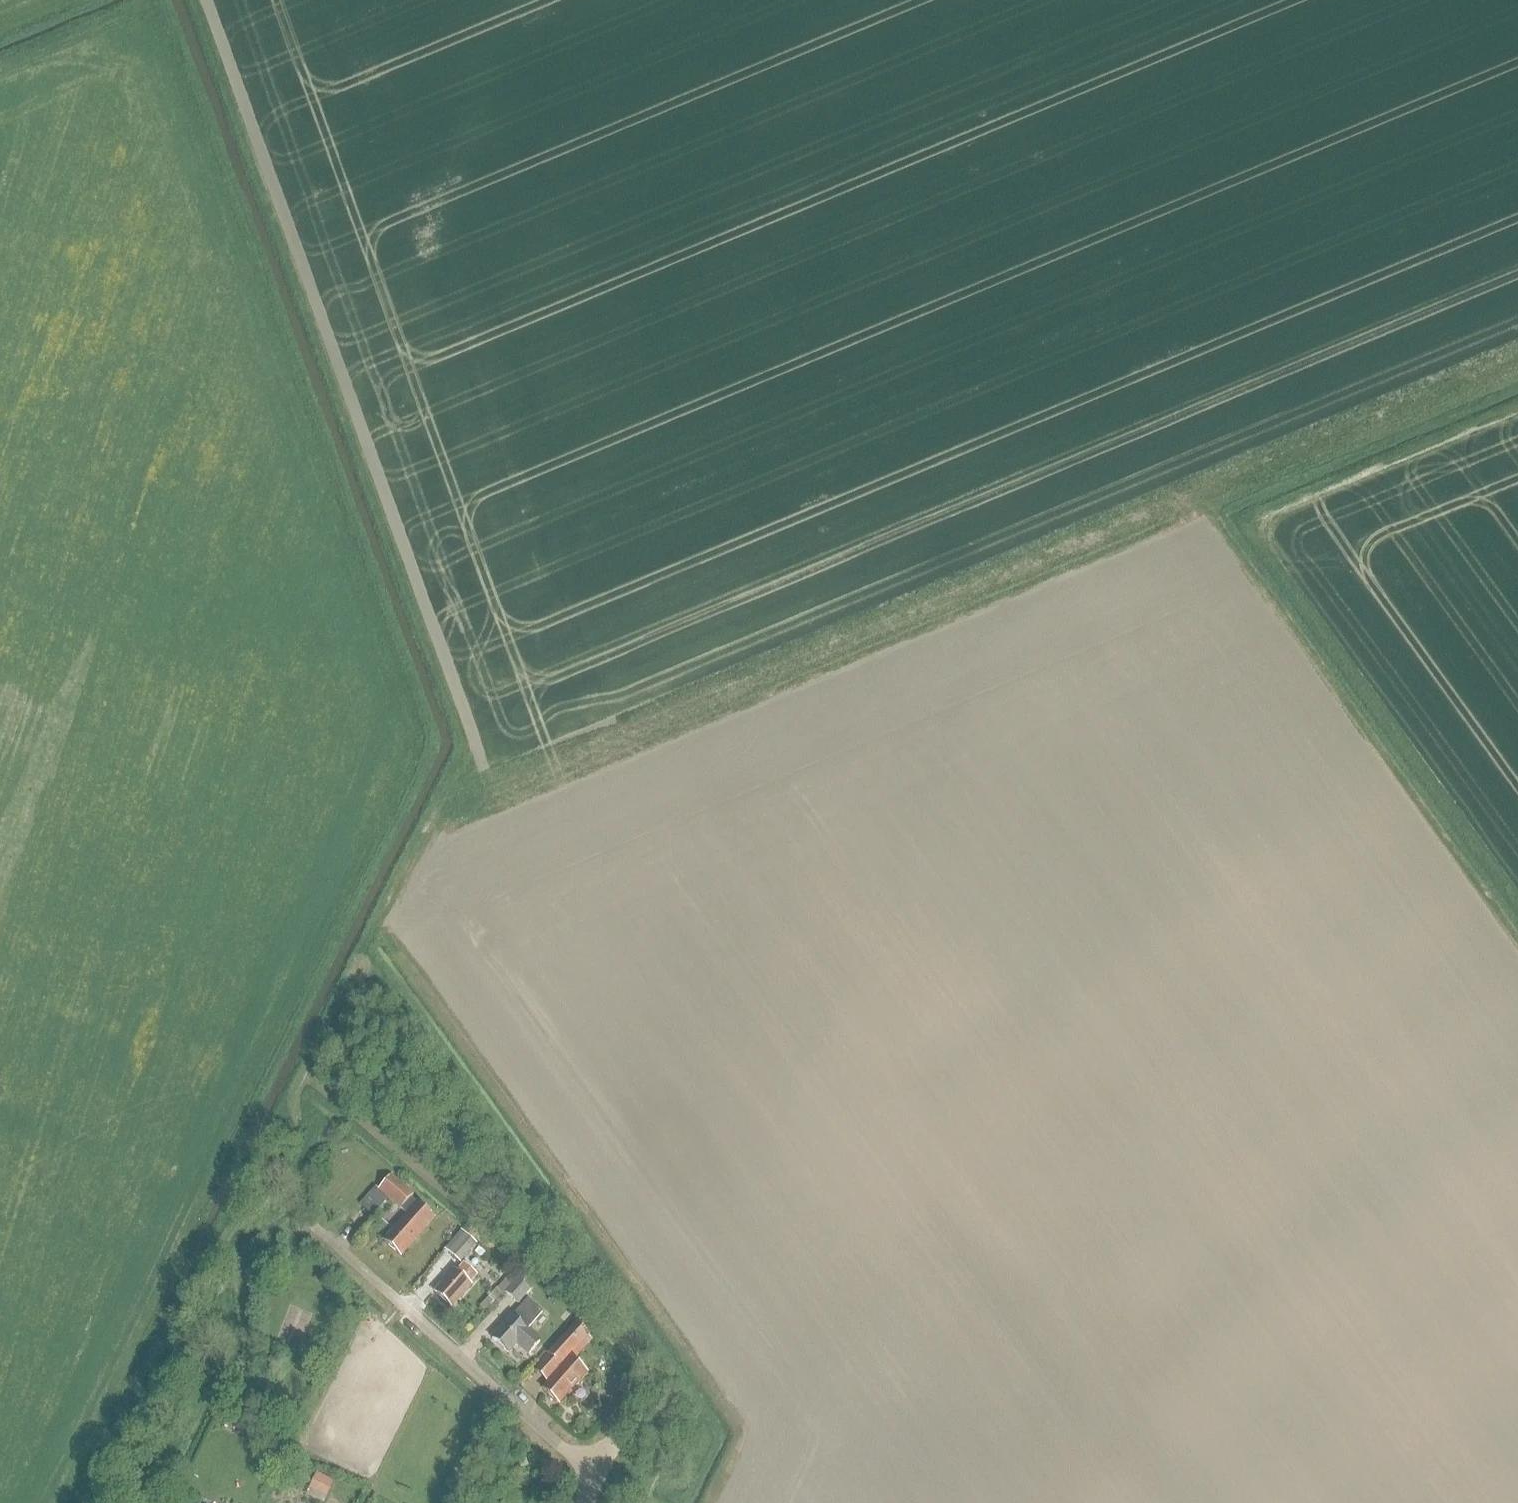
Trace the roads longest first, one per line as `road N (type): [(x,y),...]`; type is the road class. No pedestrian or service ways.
road 1 (residential): [(588,1502),(591,1474),(341,1251)]

